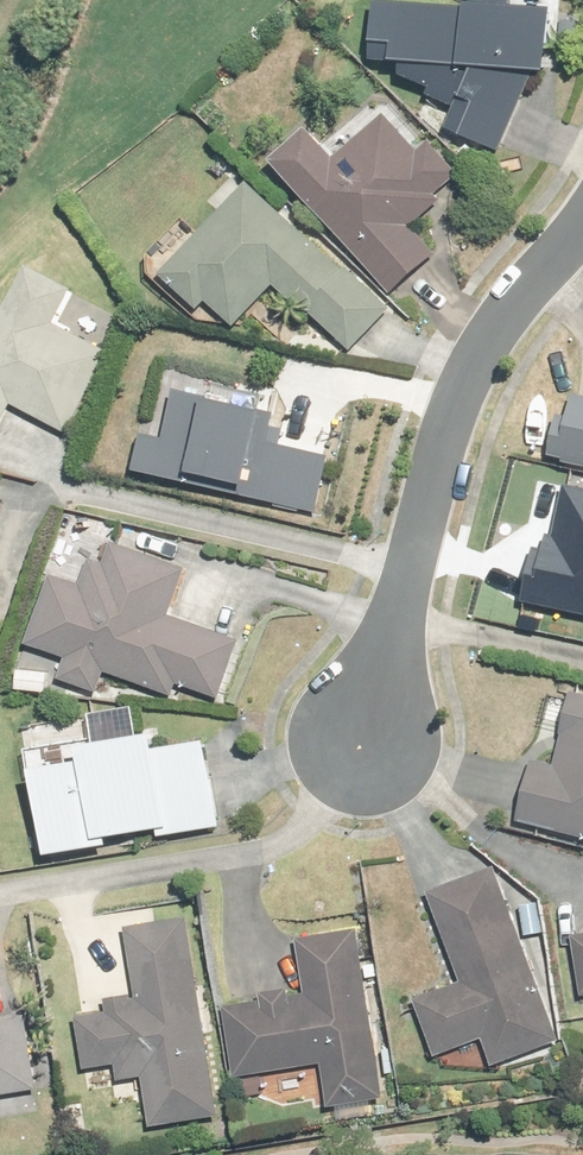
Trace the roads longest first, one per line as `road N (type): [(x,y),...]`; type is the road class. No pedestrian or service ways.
road 1 (residential): [(354,750),(479,360),(582,217)]

